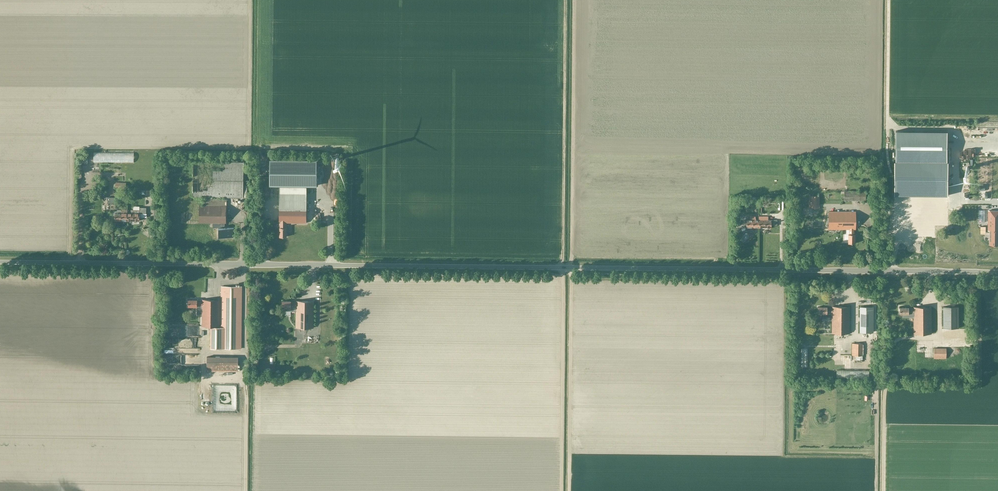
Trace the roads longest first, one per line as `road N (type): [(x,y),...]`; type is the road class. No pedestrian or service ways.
road 1 (unclassified): [(997,272),(0,262)]

